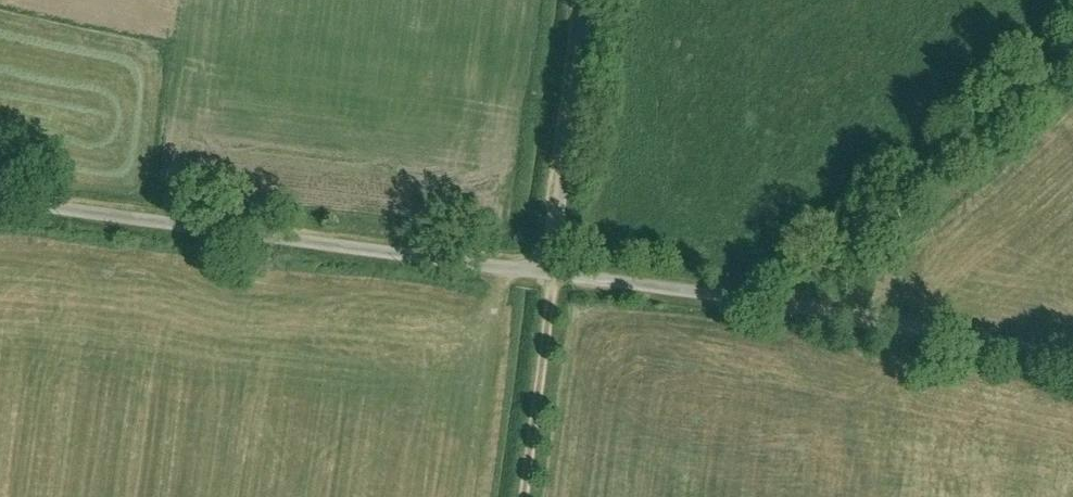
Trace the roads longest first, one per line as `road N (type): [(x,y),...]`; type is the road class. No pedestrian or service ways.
road 1 (residential): [(0,197),(545,279)]
road 2 (residential): [(545,279),(1072,358)]
road 3 (track): [(1072,37),(741,304)]
road 4 (unclassified): [(545,279),(583,0)]
road 5 (track): [(545,279),(513,496)]

